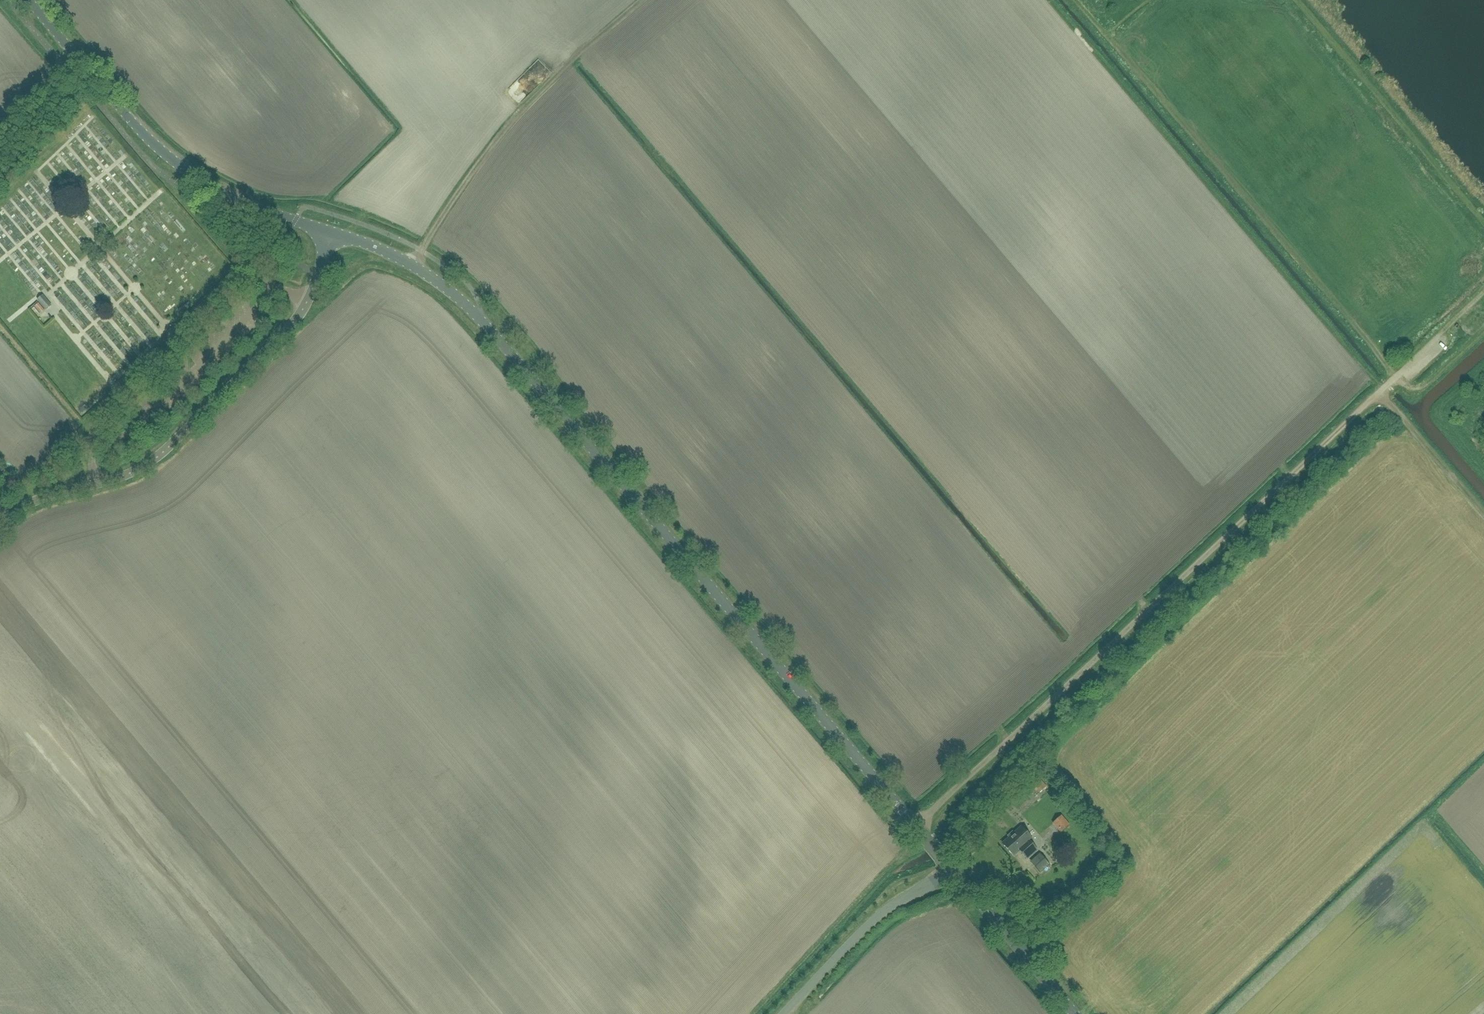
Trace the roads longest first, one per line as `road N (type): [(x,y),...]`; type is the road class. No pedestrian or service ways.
road 1 (tertiary): [(916,826),(467,306),(400,257),(329,231)]
road 2 (unclassified): [(916,826),(1483,293)]
road 3 (unclassified): [(0,521),(161,455),(301,315),(329,231)]
road 4 (tertiary): [(329,231),(263,211),(178,164),(29,0)]
road 5 (tertiary): [(1072,1013),(916,826)]

